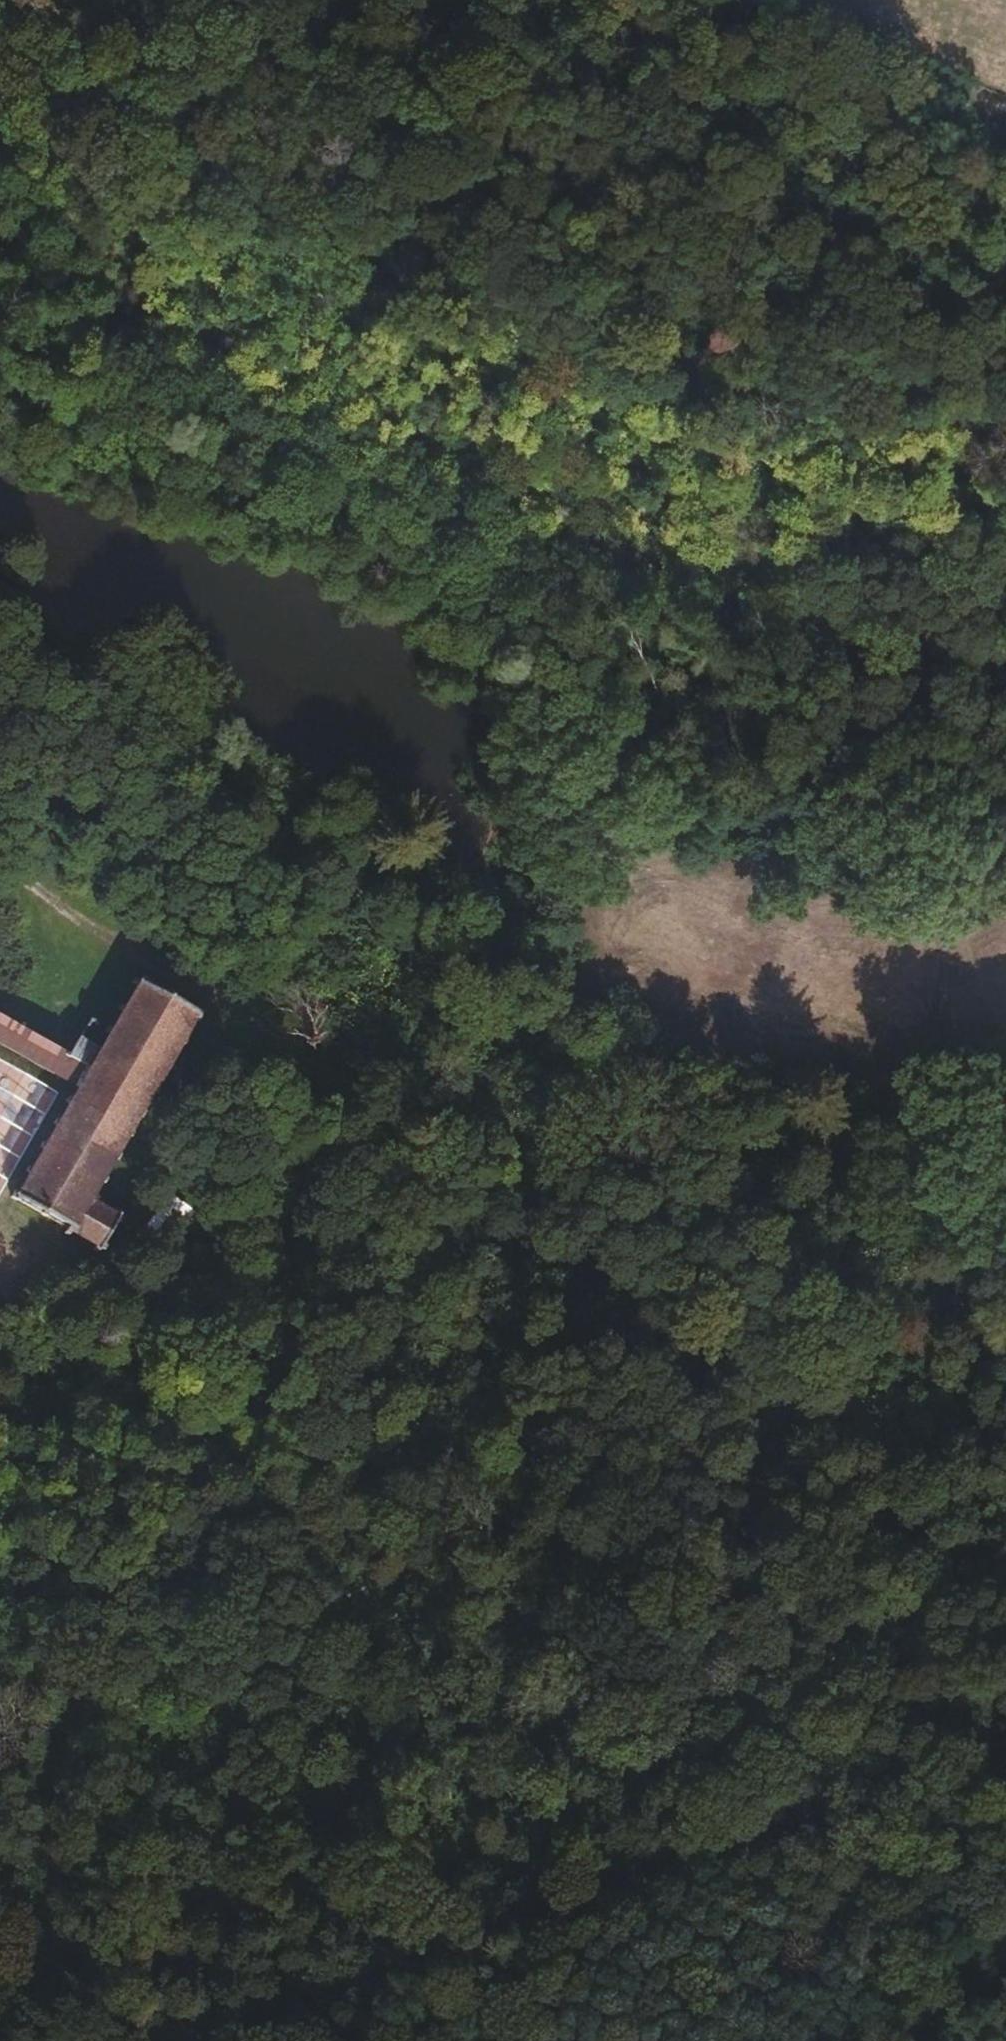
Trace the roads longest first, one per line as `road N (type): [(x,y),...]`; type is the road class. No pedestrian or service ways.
road 1 (track): [(0,202),(31,243),(161,370),(405,503),(676,619),(804,647),(937,623),(1005,598)]
road 2 (tertiary): [(210,2040),(1005,1733)]

